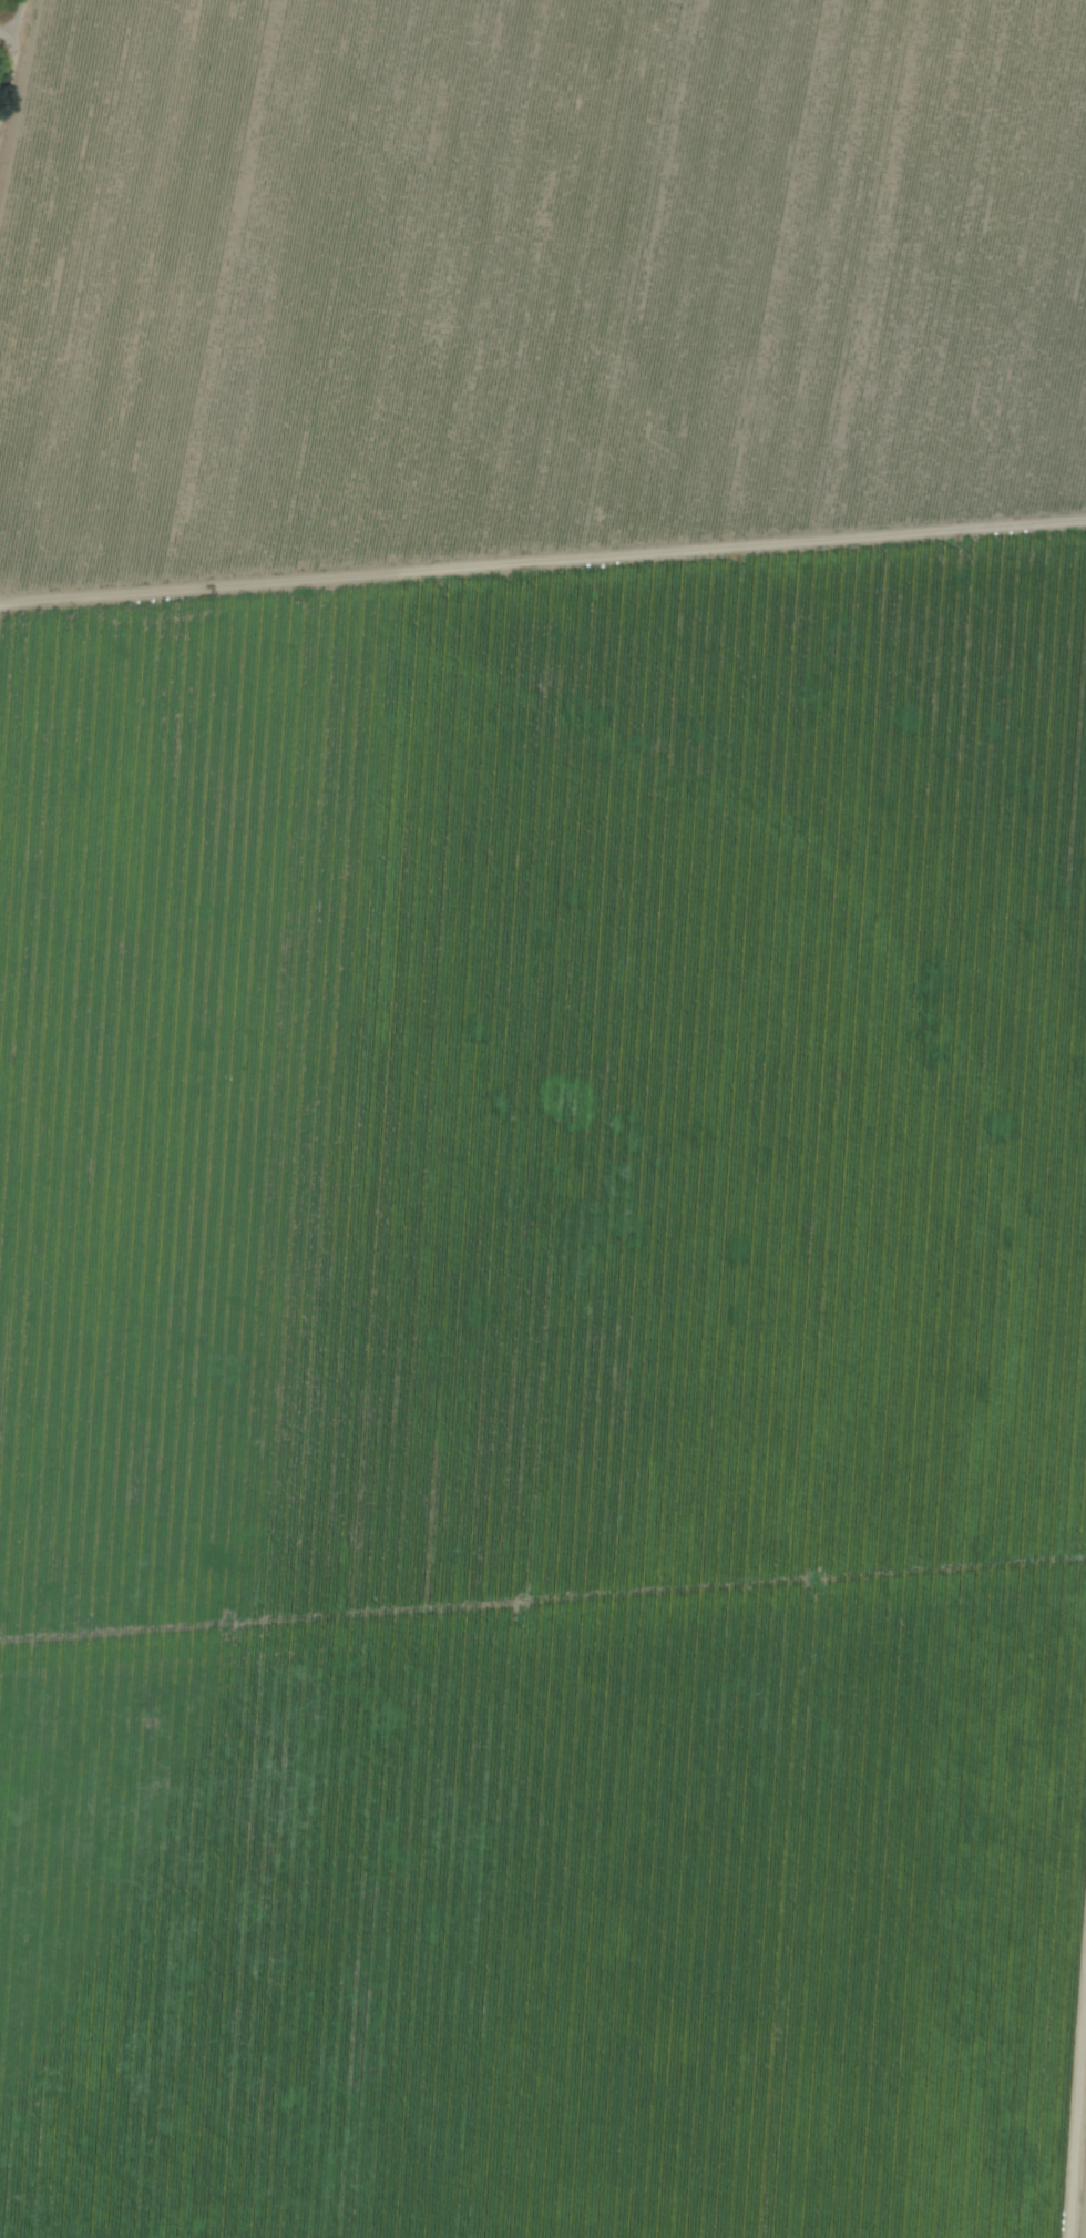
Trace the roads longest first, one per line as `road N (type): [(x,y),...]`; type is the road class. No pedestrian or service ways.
road 1 (track): [(25,0),(0,144)]

